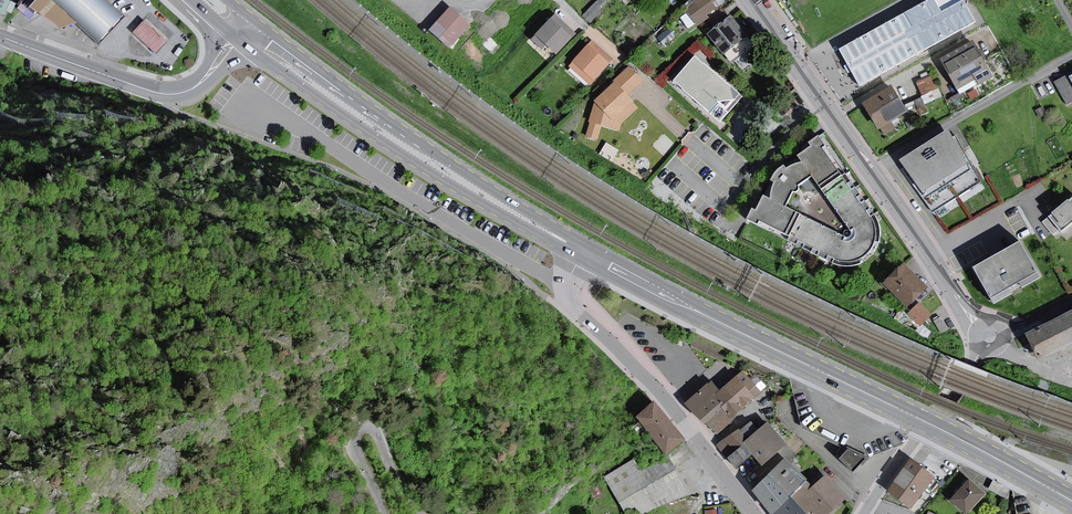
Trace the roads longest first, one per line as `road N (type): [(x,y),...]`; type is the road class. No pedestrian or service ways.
road 1 (residential): [(977,327),(748,0)]
road 2 (primary): [(249,48),(435,174),(578,248)]
road 3 (primary): [(578,248),(268,32)]
road 4 (primary): [(583,251),(915,417)]
road 5 (residential): [(755,513),(655,386),(572,305),(567,283)]
road 6 (residential): [(863,513),(982,349)]
road 7 (primary): [(1071,501),(915,417)]
road 8 (tertiary): [(148,90),(0,36)]

